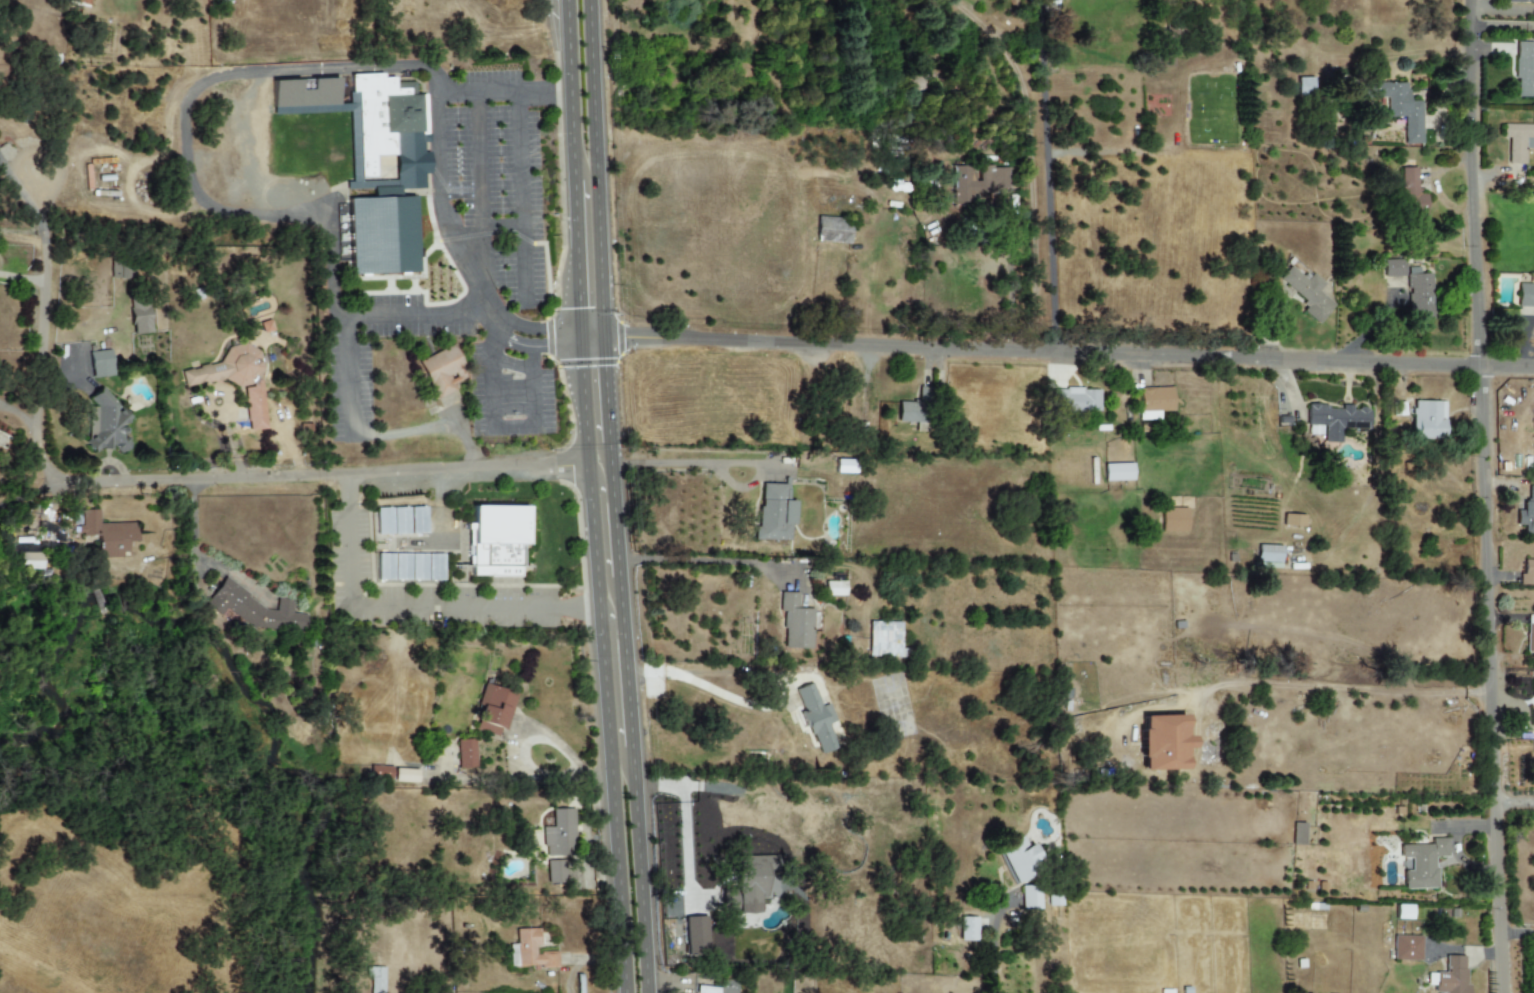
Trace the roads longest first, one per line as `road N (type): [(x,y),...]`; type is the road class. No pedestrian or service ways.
road 1 (residential): [(1499,992),(1466,0)]
road 2 (residential): [(612,335),(1533,368)]
road 3 (residential): [(44,242),(37,447),(56,484),(582,466)]
road 4 (primary): [(648,992),(612,335)]
road 5 (primary): [(567,346),(605,688),(626,992)]
road 6 (primary): [(612,335),(596,0)]
road 7 (primary): [(562,0),(569,179)]
road 8 (primary): [(628,611),(609,581),(601,483),(582,466)]
road 9 (primary): [(569,179),(566,324)]

